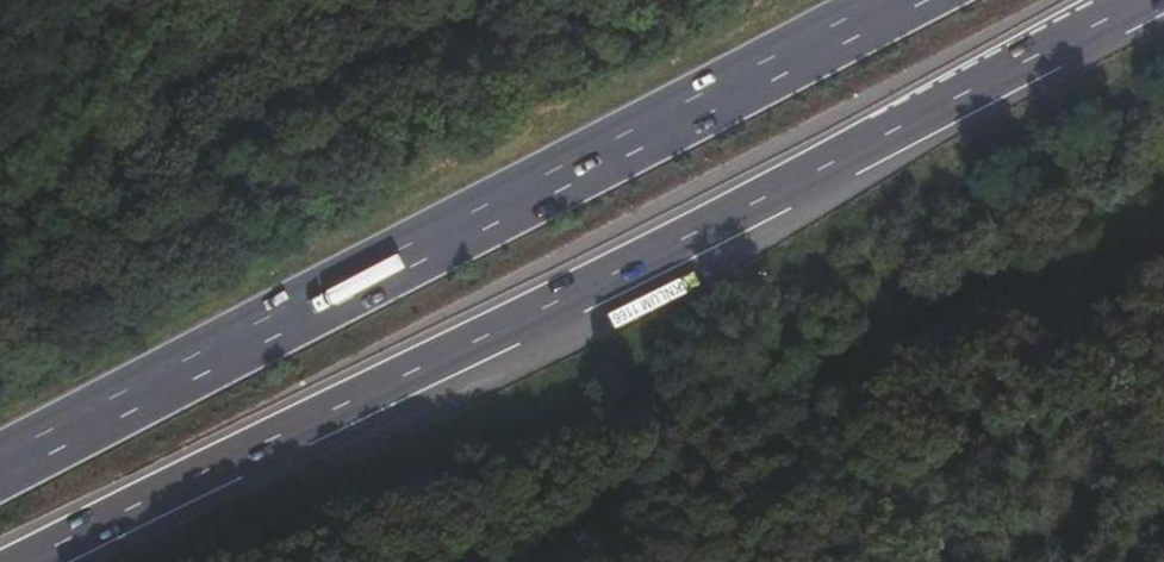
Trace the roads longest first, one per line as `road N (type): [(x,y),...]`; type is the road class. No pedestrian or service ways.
road 1 (motorway): [(24,561),(881,137),(1137,0)]
road 2 (motorway): [(913,0),(0,477)]

